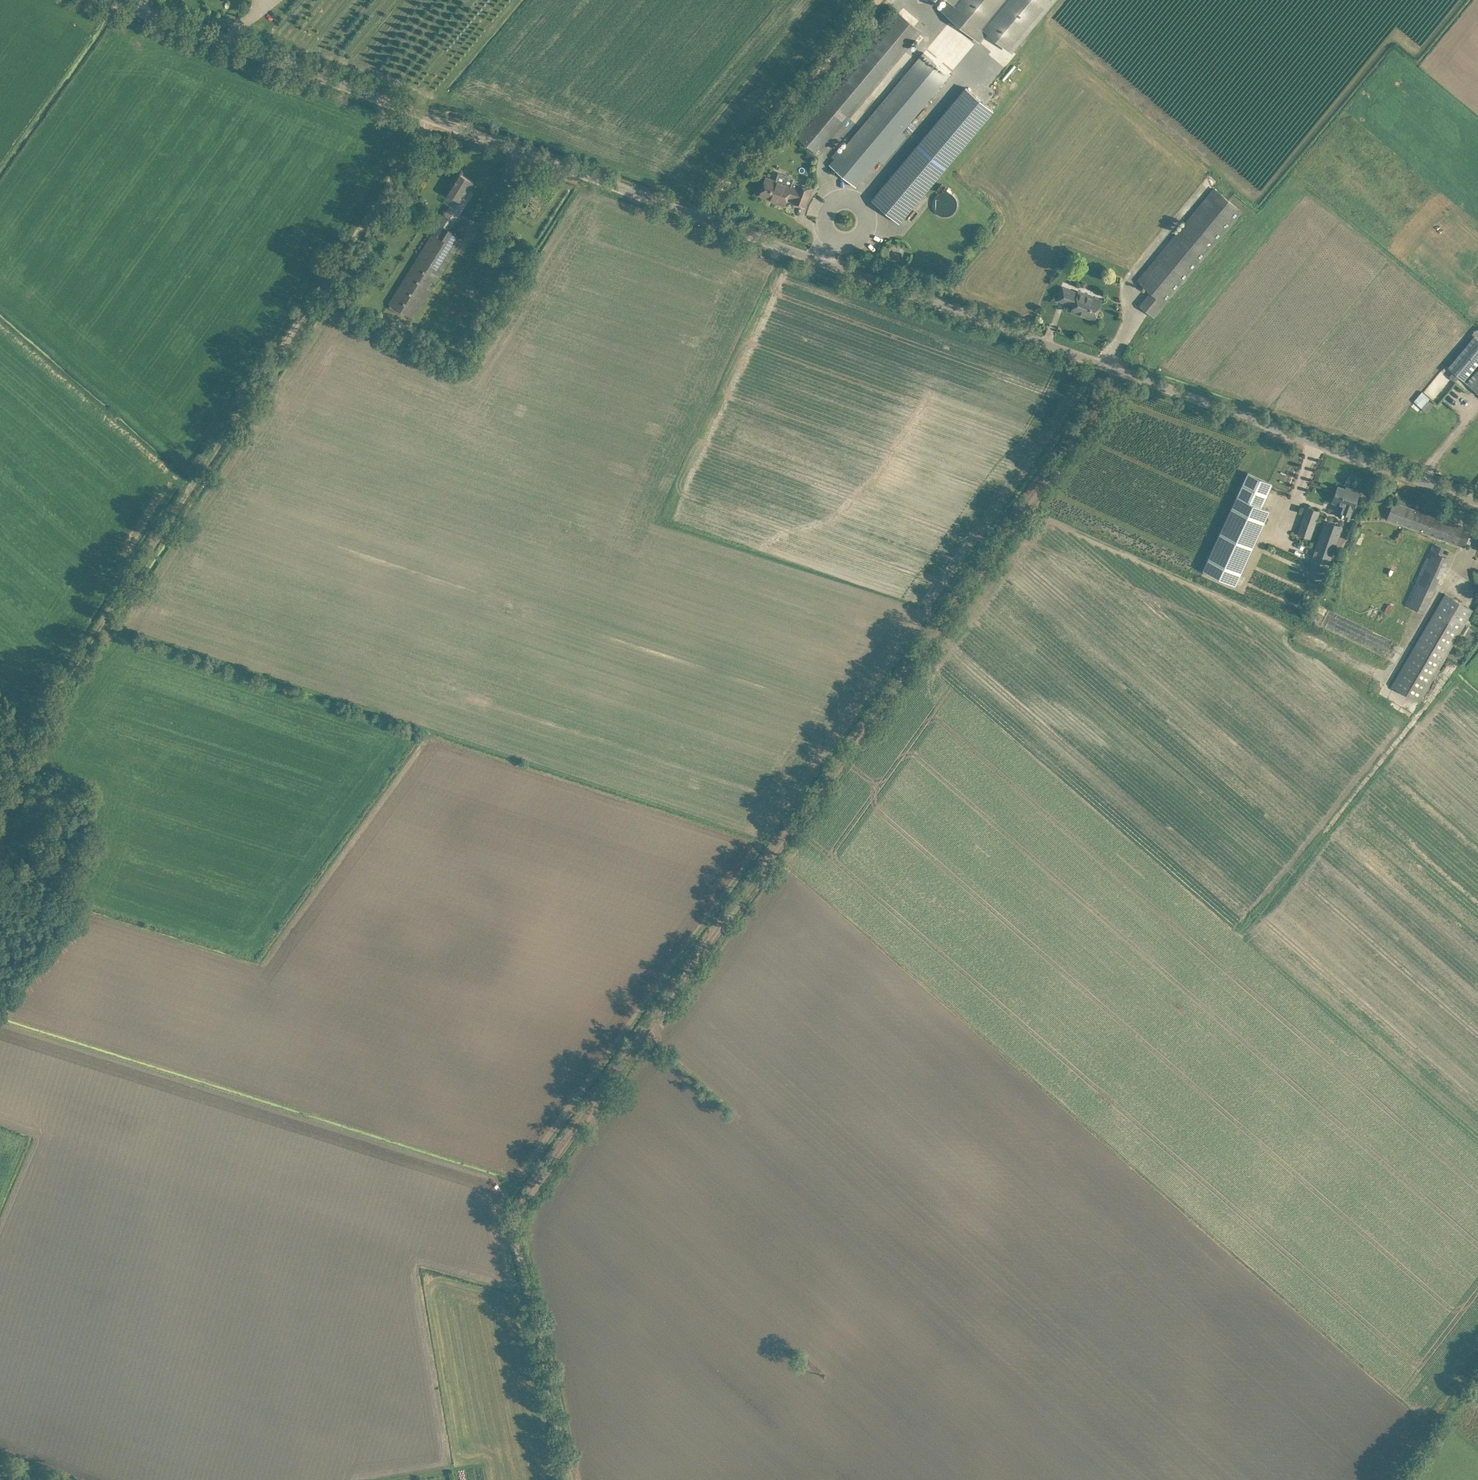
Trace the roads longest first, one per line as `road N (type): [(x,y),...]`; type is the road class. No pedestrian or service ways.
road 1 (unclassified): [(1477,496),(160,8)]
road 2 (track): [(1118,363),(526,1200),(519,1242),(572,1479)]
road 3 (track): [(0,773),(267,371),(429,109)]
road 4 (track): [(691,203),(867,0)]
road 5 (track): [(1477,1358),(1388,1479)]

